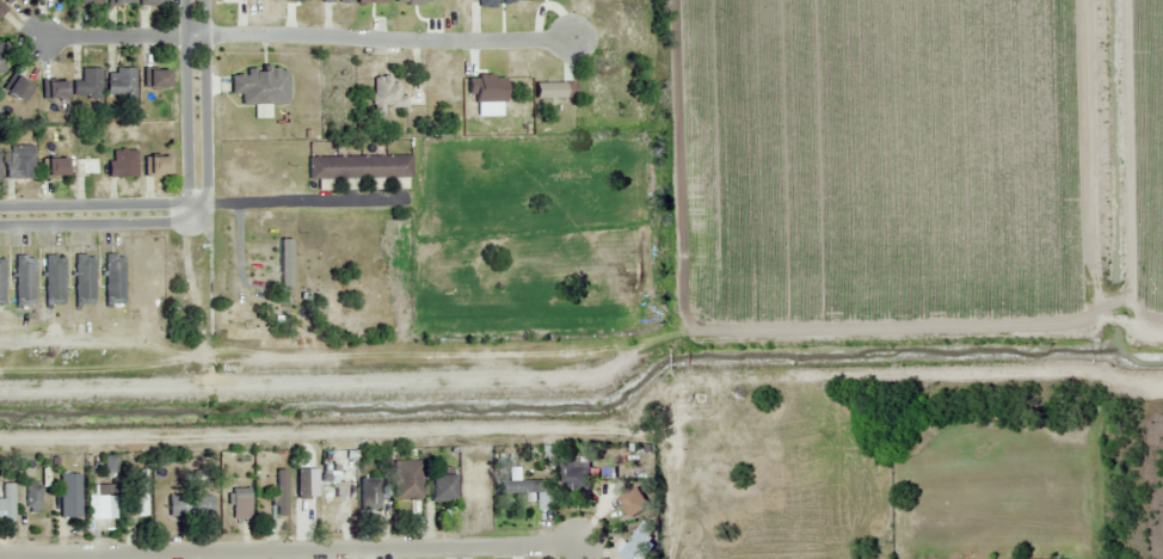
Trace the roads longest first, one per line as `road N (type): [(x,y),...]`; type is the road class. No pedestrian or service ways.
road 1 (residential): [(573,549),(0,558)]
road 2 (residential): [(199,211),(193,0)]
road 3 (residential): [(0,218),(199,211)]
road 4 (residential): [(193,36),(47,39)]

